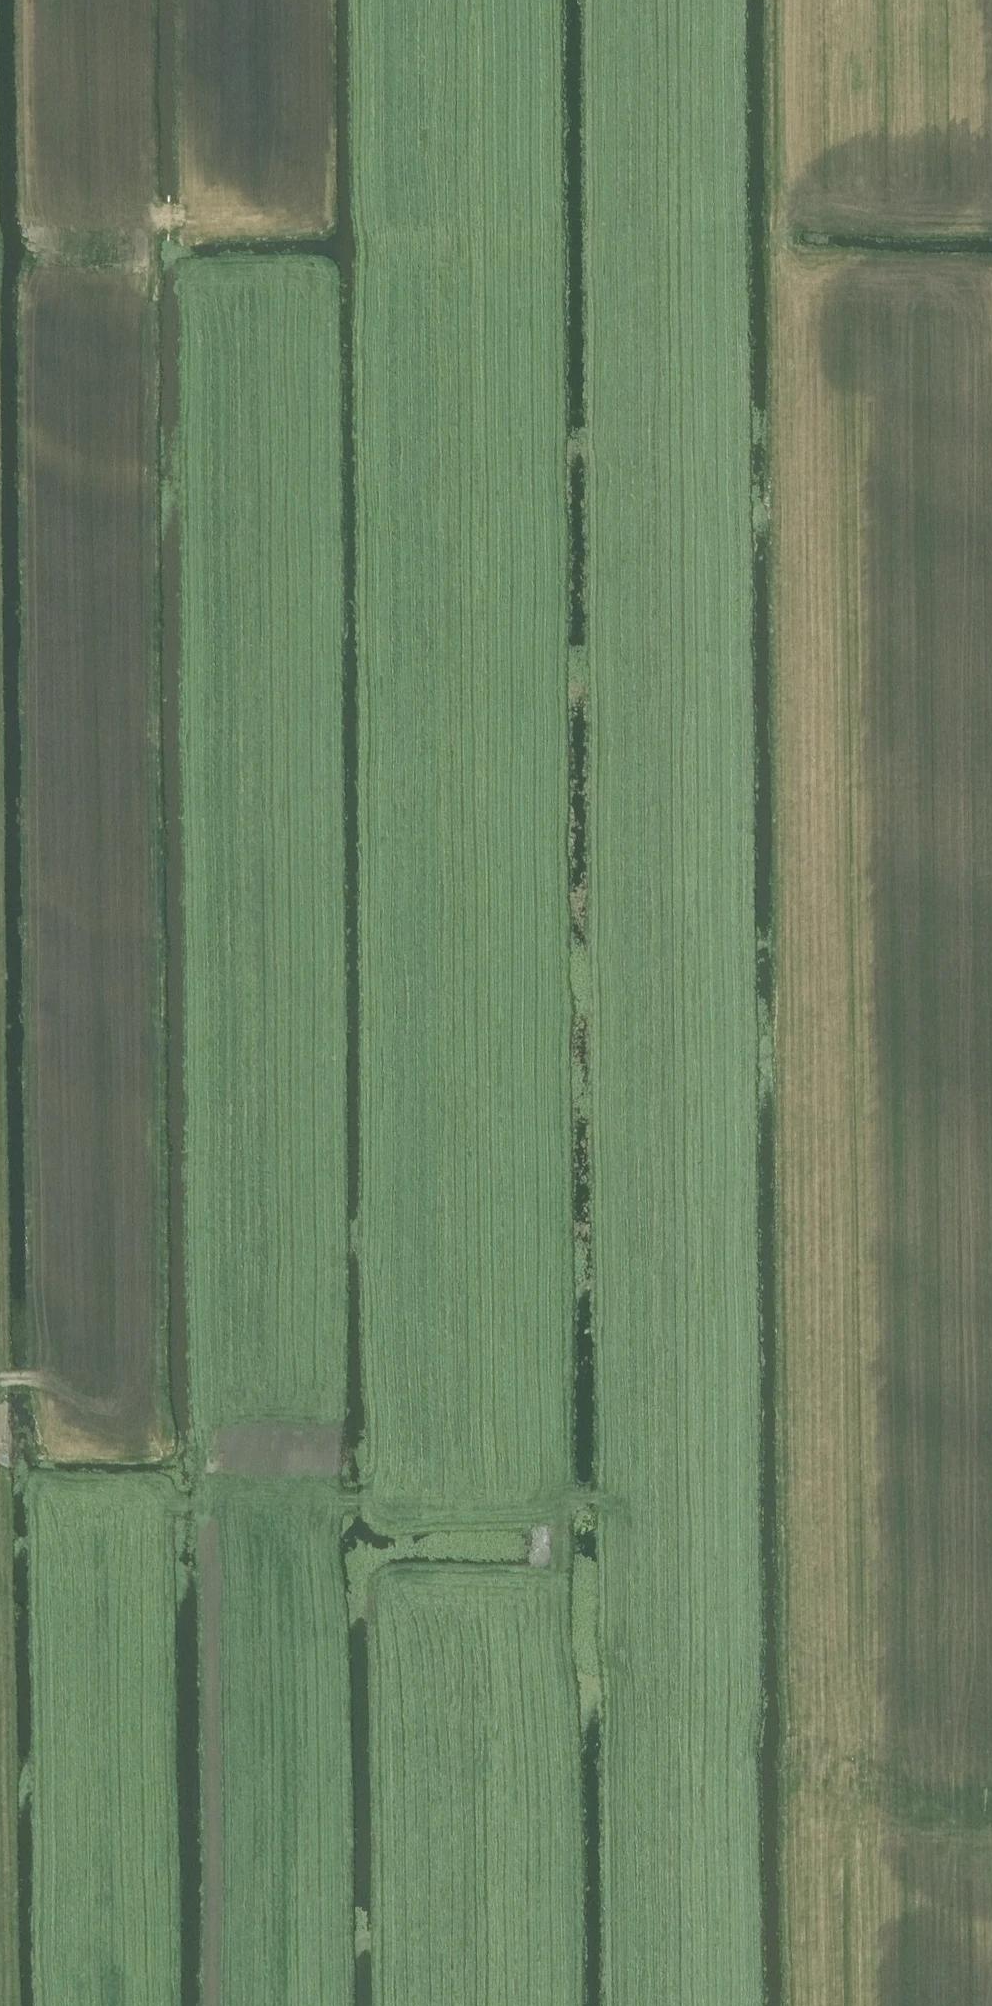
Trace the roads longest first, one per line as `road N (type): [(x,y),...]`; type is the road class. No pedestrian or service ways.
road 1 (track): [(630,2005),(627,1177),(603,0)]
road 2 (track): [(172,1508),(629,1499)]

